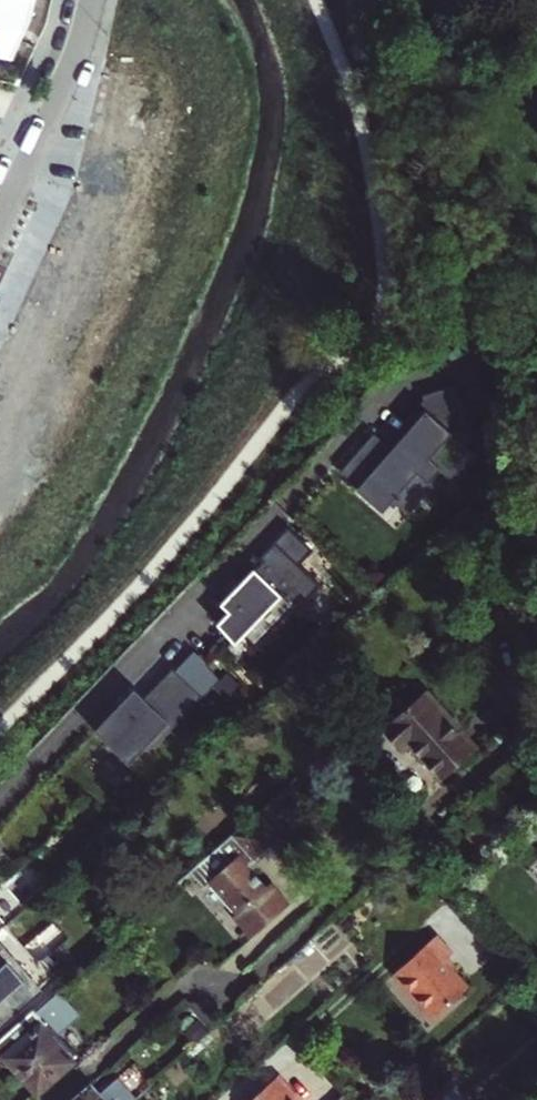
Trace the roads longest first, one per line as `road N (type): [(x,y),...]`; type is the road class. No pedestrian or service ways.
road 1 (residential): [(0,225),(52,114)]
road 2 (residential): [(93,0),(52,114)]

